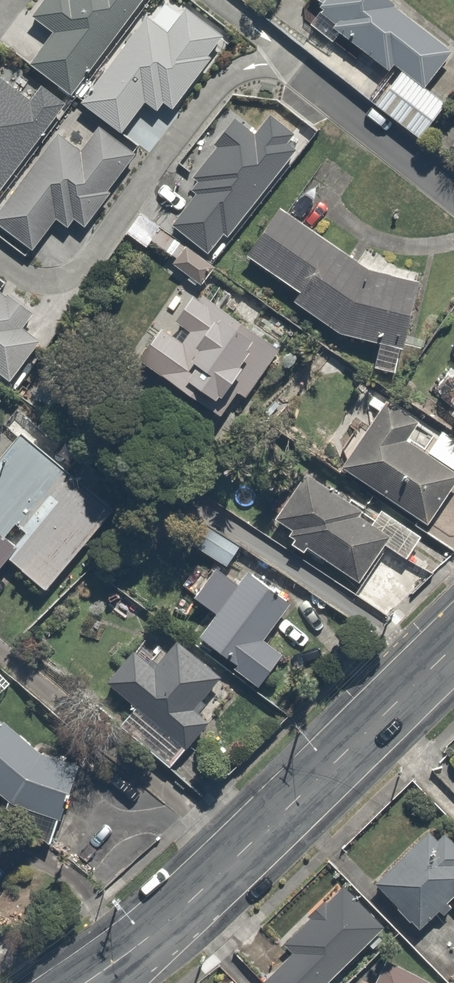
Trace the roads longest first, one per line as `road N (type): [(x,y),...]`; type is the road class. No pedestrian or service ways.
road 1 (secondary): [(85,982),(149,936),(453,646)]
road 2 (residential): [(301,66),(252,67),(218,84),(75,273),(44,281),(0,259)]
road 3 (residential): [(301,66),(453,192)]

